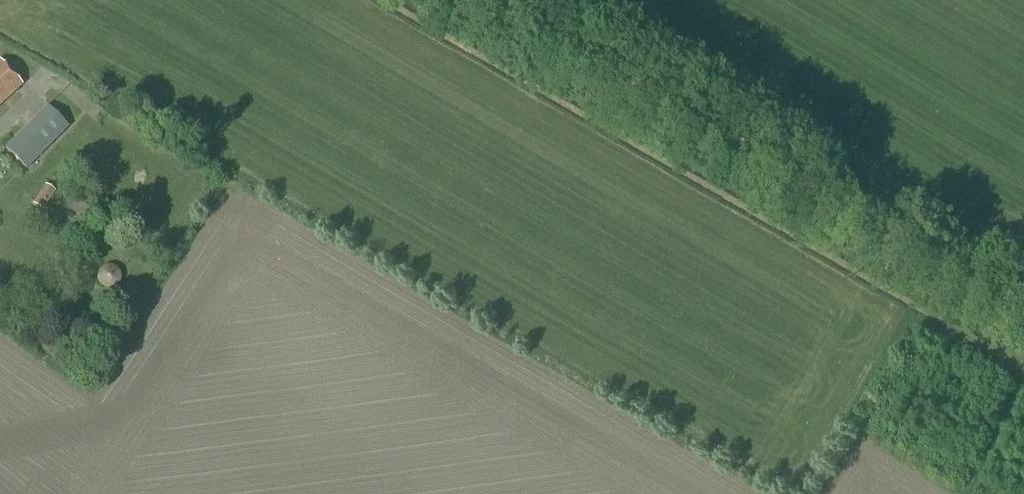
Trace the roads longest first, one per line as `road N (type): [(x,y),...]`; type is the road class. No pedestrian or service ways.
road 1 (track): [(468,0),(1023,323)]
road 2 (track): [(966,493),(1023,380)]

